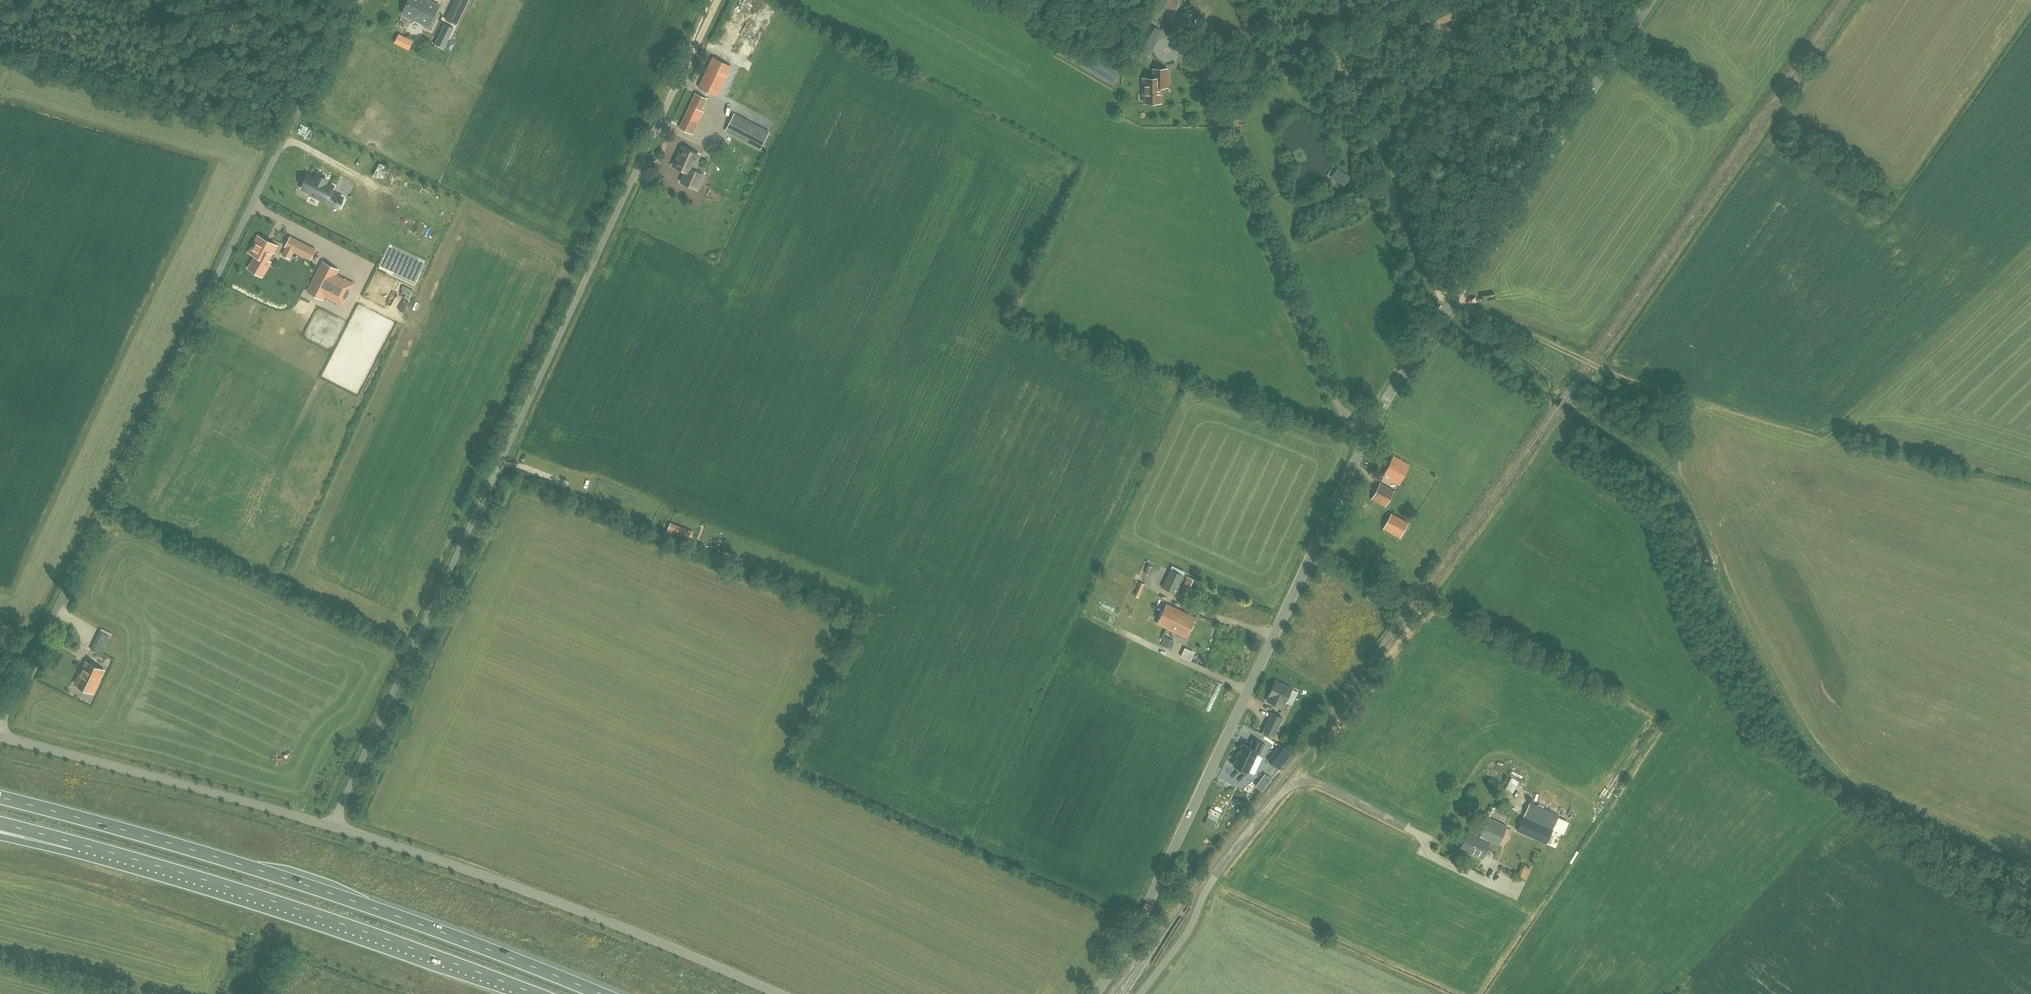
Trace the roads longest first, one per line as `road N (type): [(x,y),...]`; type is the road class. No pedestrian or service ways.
road 1 (unclassified): [(1095,993),(1148,914),(1385,400),(1652,0)]
road 2 (unclassified): [(333,826),(687,63)]
road 3 (unclassified): [(0,732),(348,0)]
road 4 (trunk): [(601,993),(332,894),(0,798)]
road 5 (trunk): [(71,842),(262,897),(534,993)]
road 6 (unclassified): [(779,993),(504,883),(333,826)]
road 7 (track): [(1451,303),(1627,385),(1808,432)]
road 8 (unclassified): [(333,826),(0,735)]
road 9 (unclassified): [(152,993),(0,955)]

